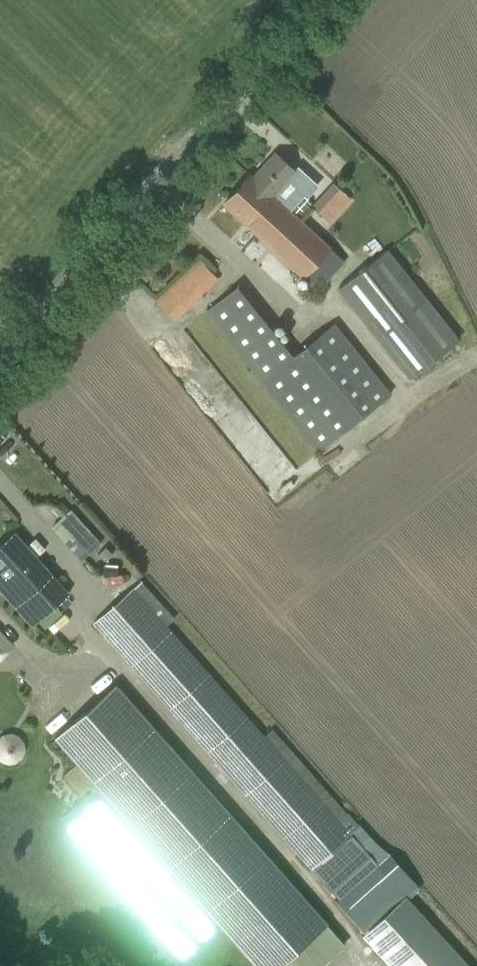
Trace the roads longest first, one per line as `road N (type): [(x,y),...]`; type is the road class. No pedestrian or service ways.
road 1 (tertiary): [(0,345),(318,0)]

